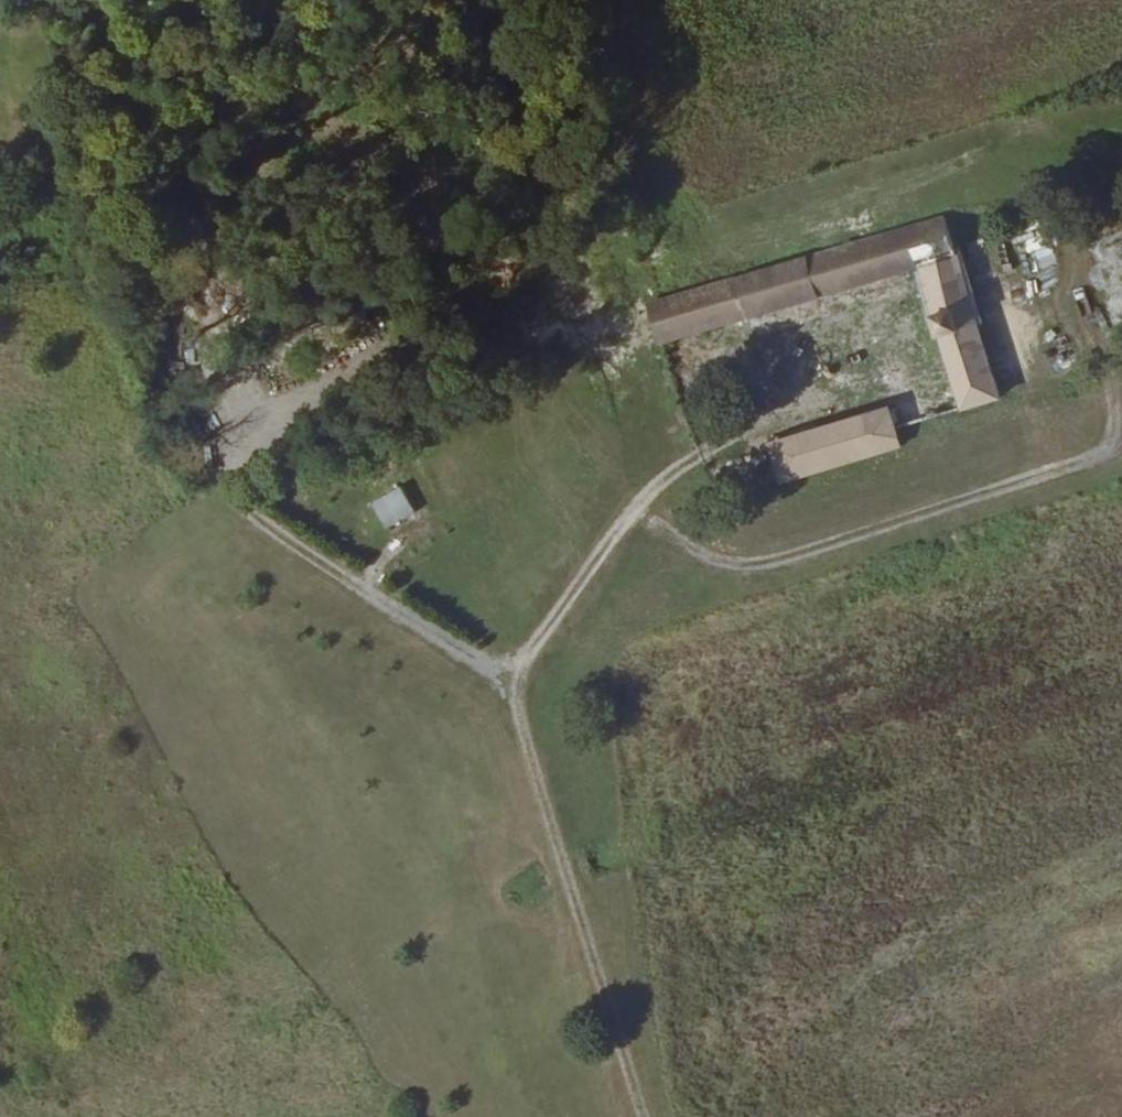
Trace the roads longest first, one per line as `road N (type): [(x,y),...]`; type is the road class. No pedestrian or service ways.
road 1 (track): [(658,484),(525,666),(520,696),(648,1116)]
road 2 (residential): [(262,569),(489,1116)]
road 3 (residential): [(0,677),(181,1116)]
road 4 (residential): [(0,638),(262,569)]
road 5 (residential): [(262,569),(383,538)]

